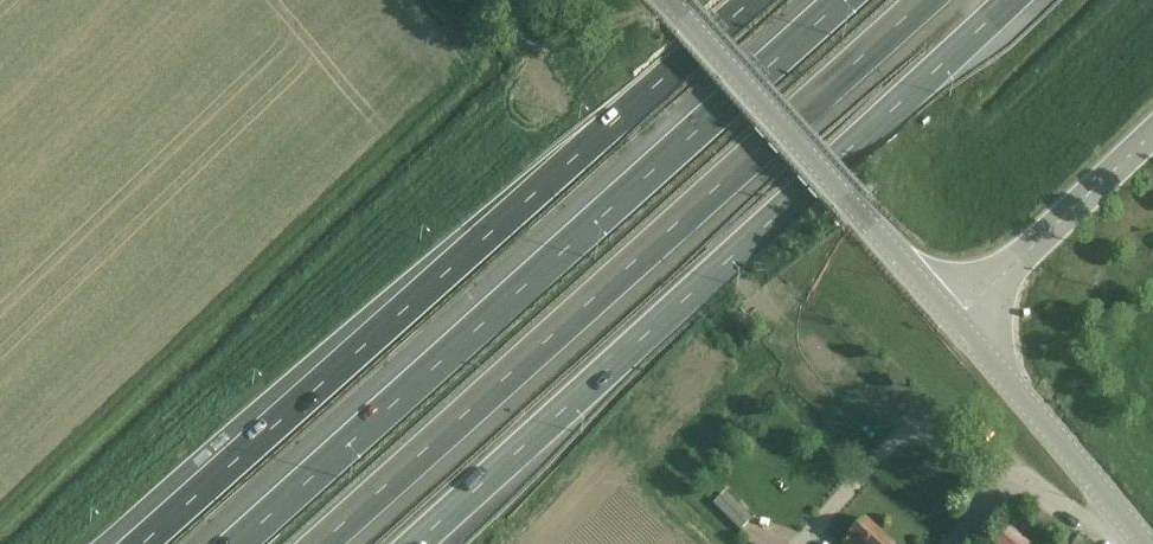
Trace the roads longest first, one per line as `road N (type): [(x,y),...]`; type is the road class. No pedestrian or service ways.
road 1 (motorway): [(751,0),(141,543)]
road 2 (motorway): [(319,543),(924,0)]
road 3 (motorway): [(840,0),(237,543)]
road 4 (motorway): [(415,543),(1009,0)]
road 5 (tertiary): [(952,320),(665,0)]
road 6 (tertiary): [(1143,542),(952,320)]
road 7 (unclassified): [(952,320),(1152,134)]
road 8 (residential): [(913,421),(1095,526),(1143,542)]

